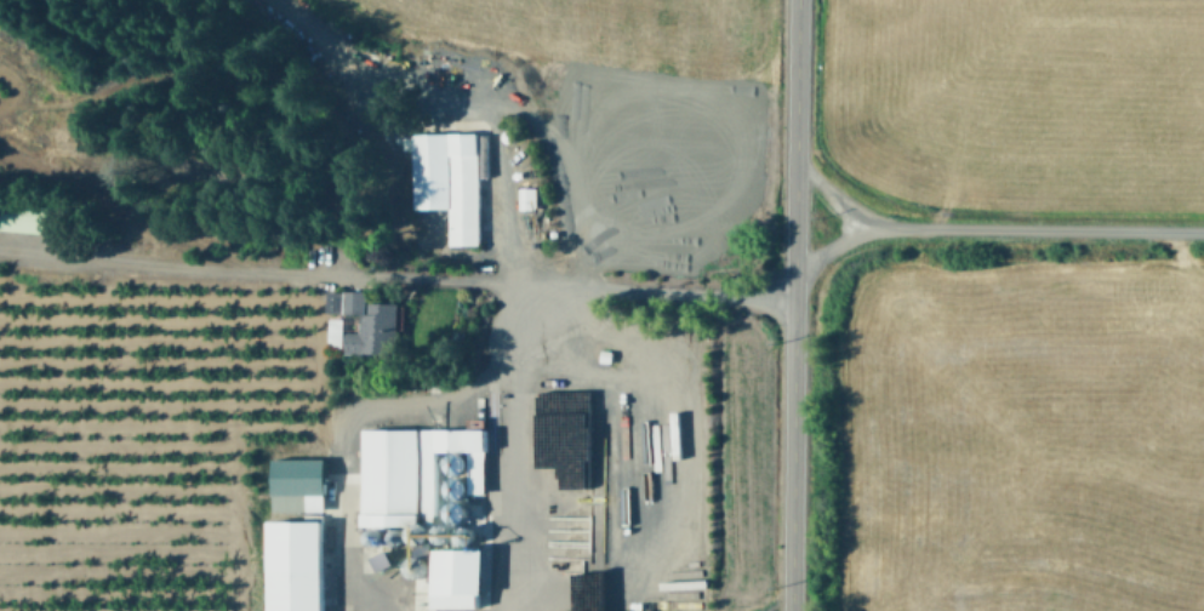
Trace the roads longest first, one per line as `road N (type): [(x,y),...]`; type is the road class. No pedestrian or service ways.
road 1 (primary): [(792,610),(796,0)]
road 2 (residential): [(883,228),(1203,232)]

